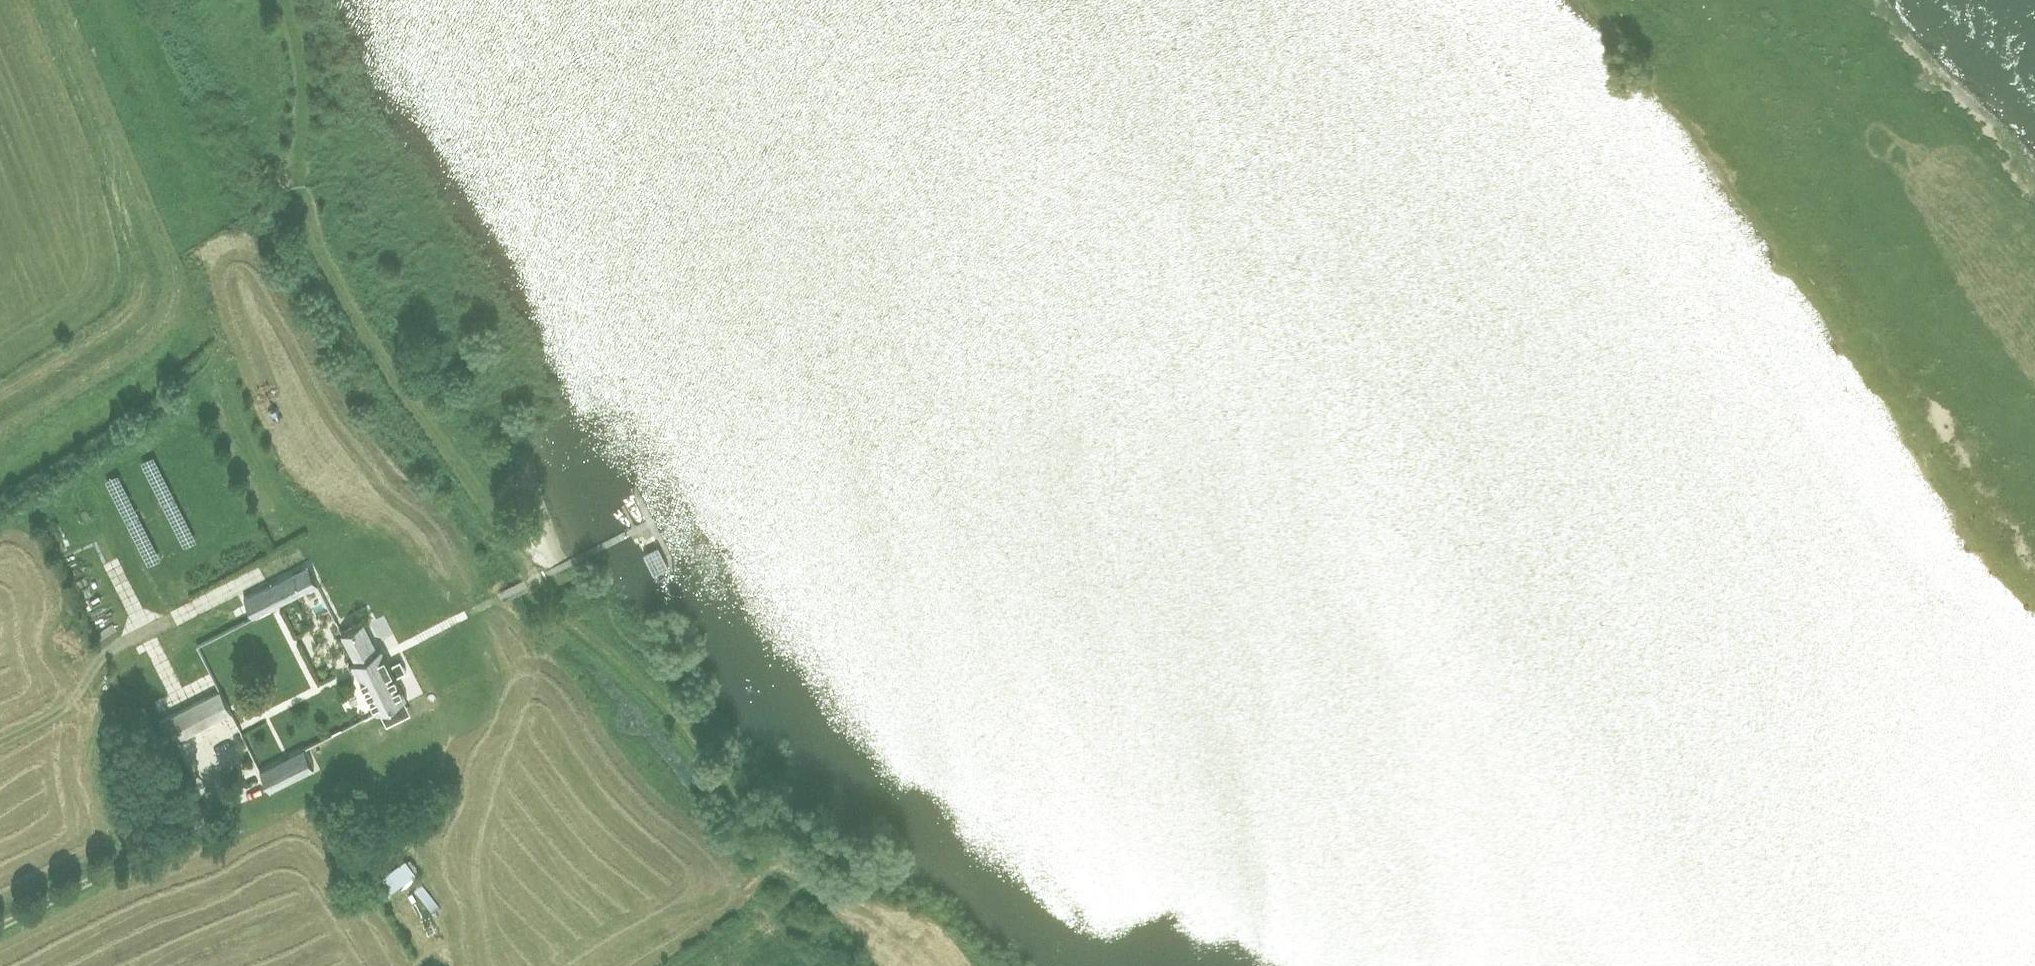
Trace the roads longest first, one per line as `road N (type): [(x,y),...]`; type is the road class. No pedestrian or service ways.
road 1 (track): [(0,433),(141,347),(174,291),(169,261),(57,0)]

